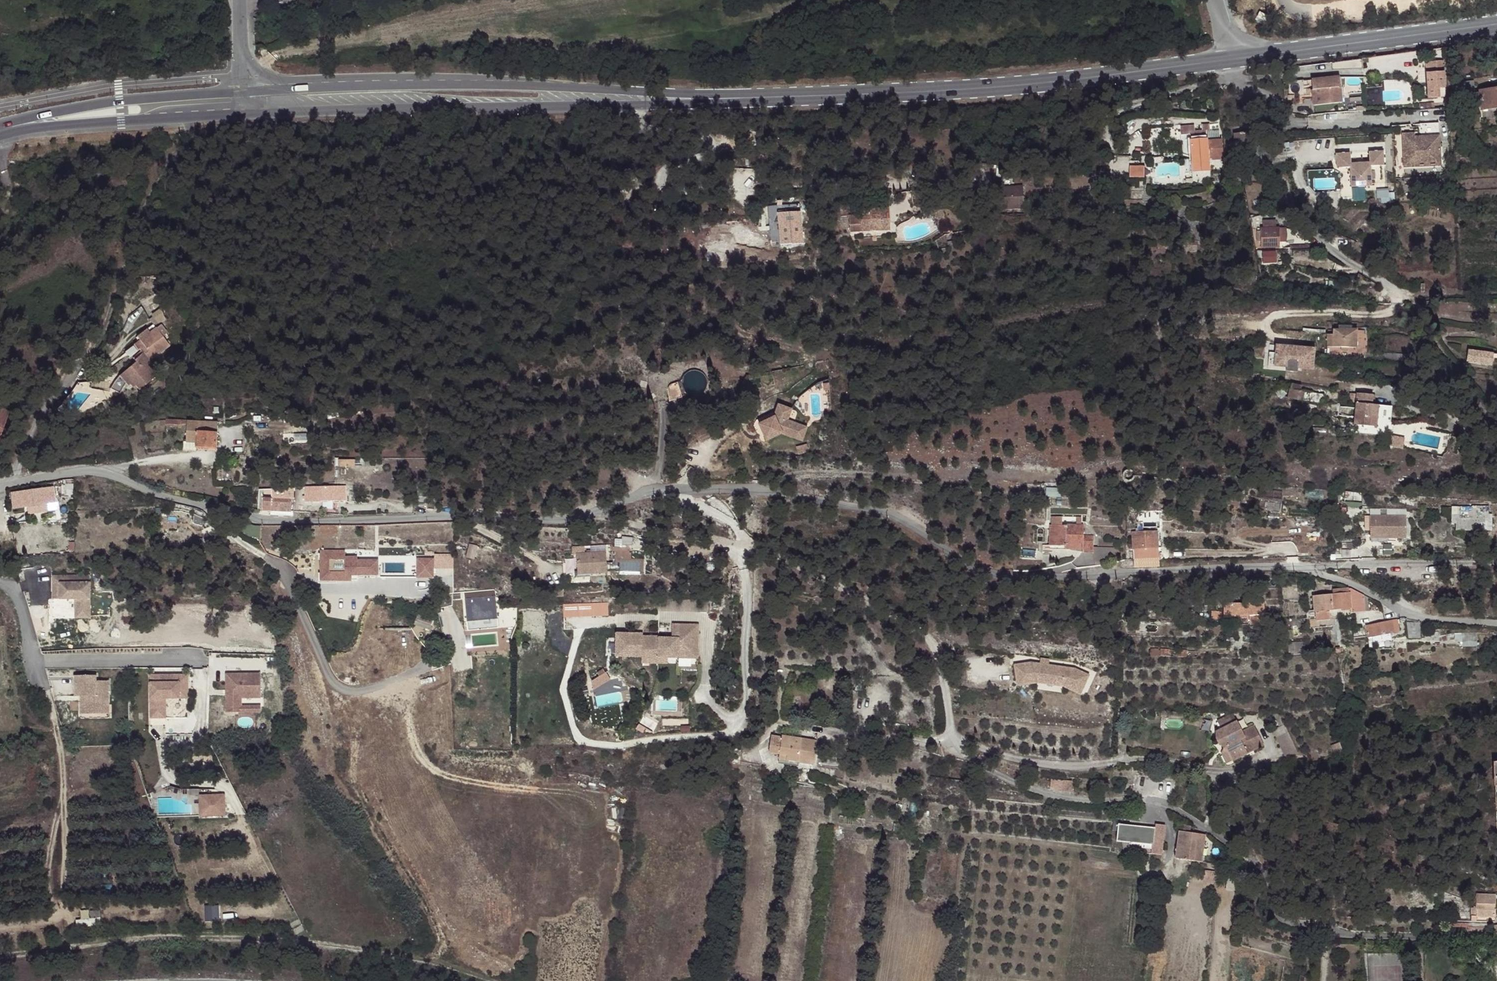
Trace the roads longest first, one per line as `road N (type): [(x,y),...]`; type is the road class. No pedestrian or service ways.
road 1 (residential): [(1494,941),(1352,936),(1293,924),(1273,909),(1256,863),(1173,809),(1059,797),(967,759),(952,740),(929,639),(754,543),(676,486)]
road 2 (unclassified): [(1310,569),(1000,576),(885,512),(748,487),(676,486)]
road 3 (secondary): [(1232,60),(1043,84),(660,100)]
road 4 (track): [(0,957),(166,937),(276,939),(363,950),(492,980)]
road 5 (unclassified): [(676,486),(552,521),(271,519),(214,507)]
road 6 (residential): [(643,102),(657,126),(711,145),(710,156),(663,175),(669,191),(961,190)]
road 7 (secondary): [(643,98),(548,85),(247,93)]
road 8 (secondary): [(250,116),(643,102)]
road 9 (residential): [(1232,60),(1240,82),(1288,110),(1287,128),(1265,136),(1258,153),(1282,183),(1290,209),(1427,312)]
road 10 (residential): [(446,660),(341,693),(280,574),(222,530),(214,507)]
road 11 (track): [(43,684),(63,778),(48,876),(63,948)]
road 12 (secondary): [(1496,23),(1232,60)]
road 13 (secondary): [(0,140),(71,126),(250,116)]
road 14 (secondary): [(247,93),(77,108),(0,127)]
road 15 (unclassified): [(214,507),(93,470),(0,485)]
road 16 (unclassified): [(1496,622),(1408,613),(1310,569)]
road 17 (residential): [(1310,569),(1496,564)]
road 18 (residential): [(208,662),(37,663)]

